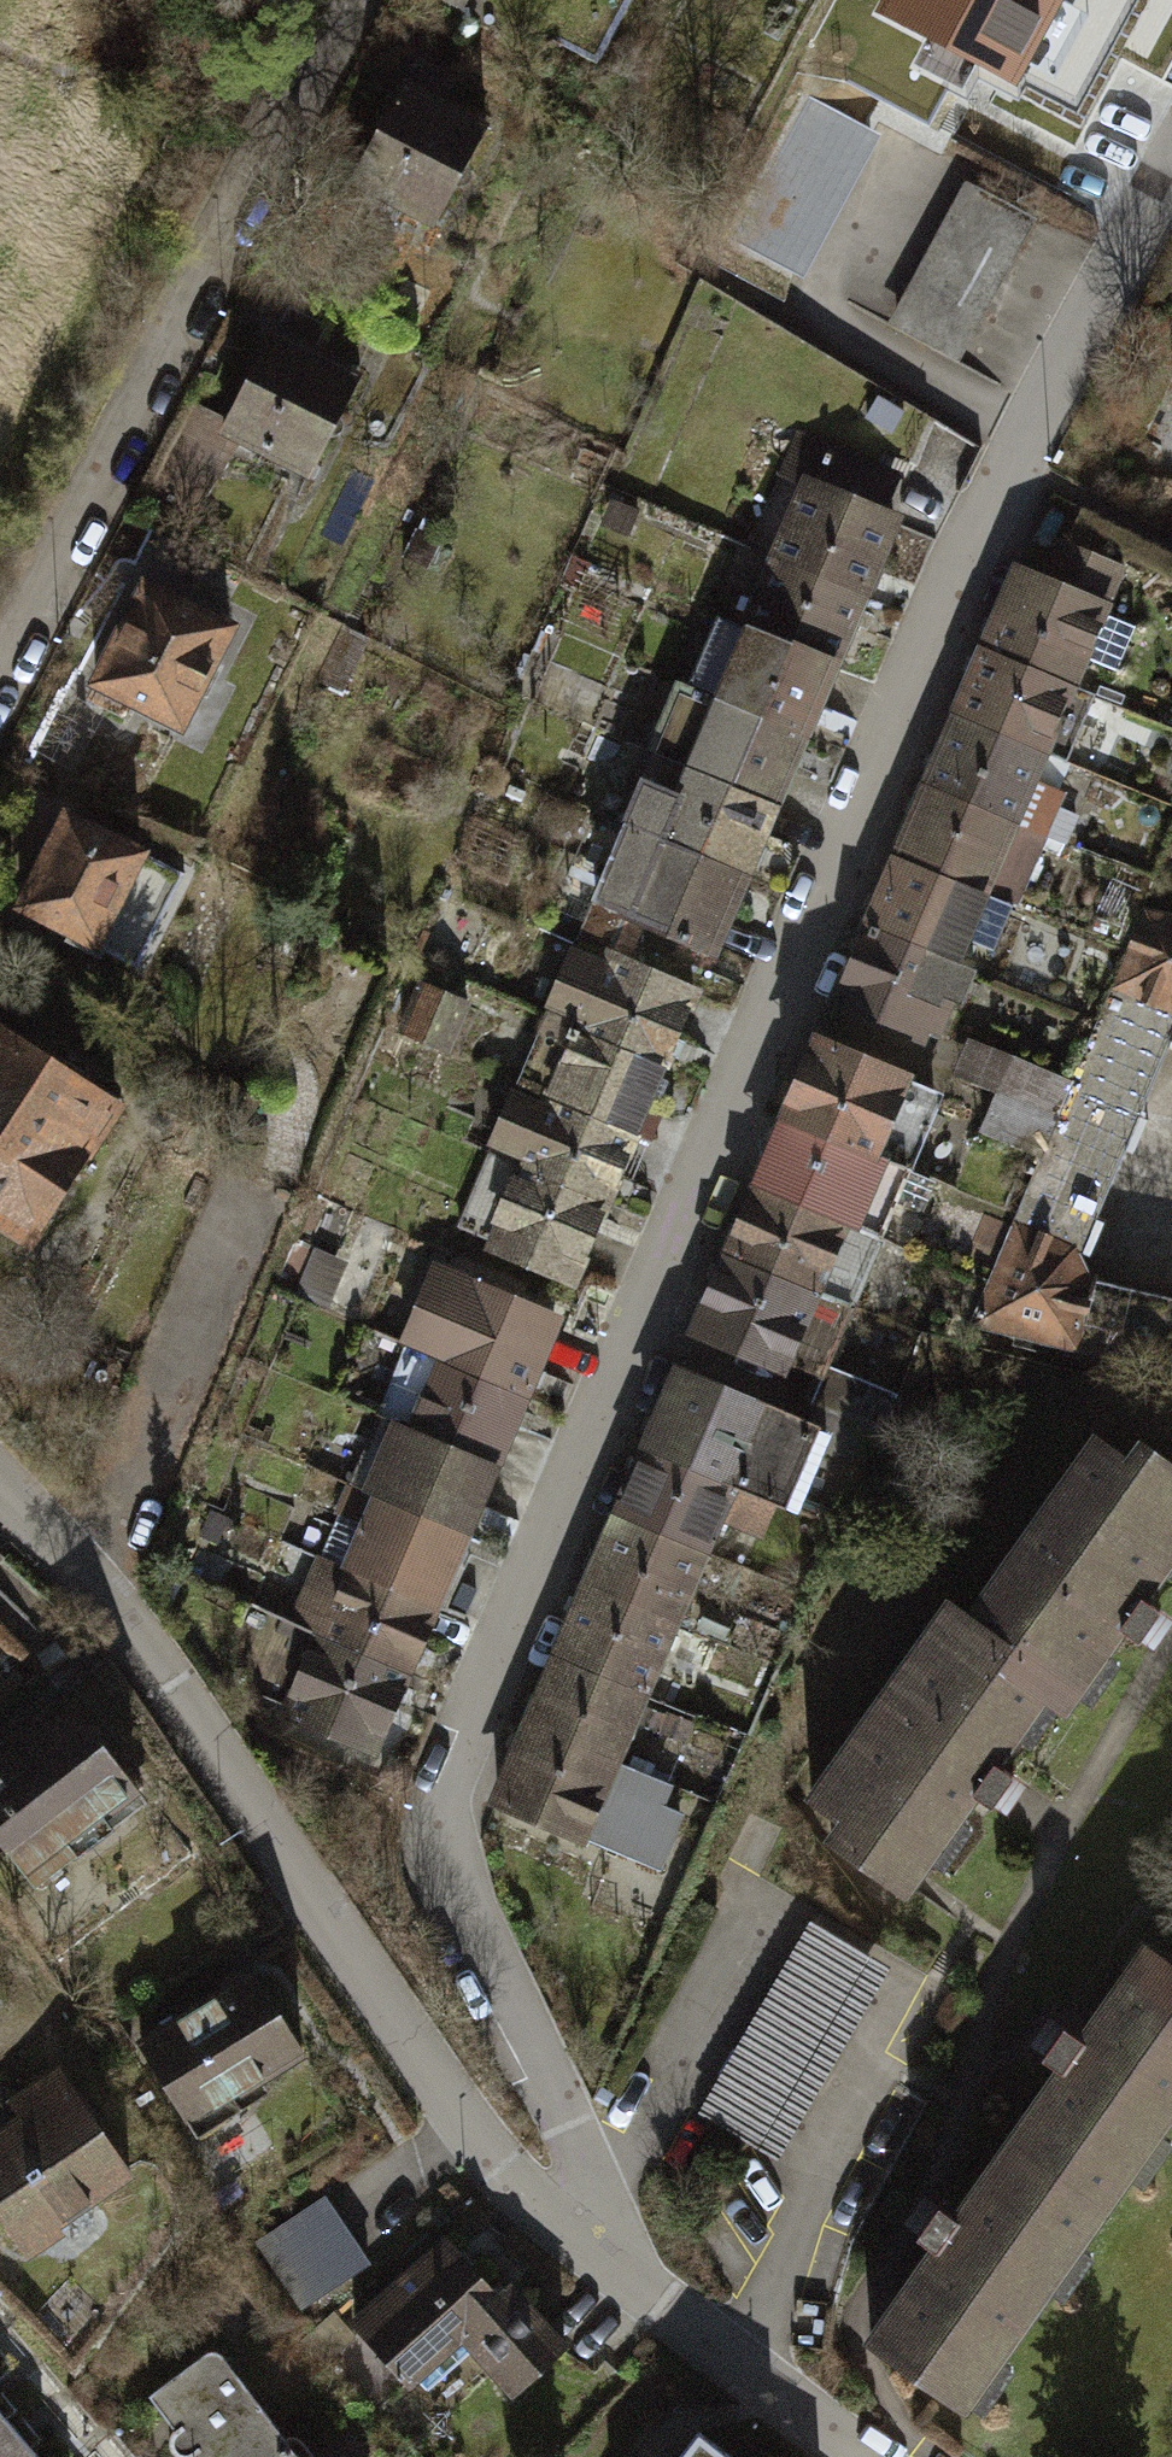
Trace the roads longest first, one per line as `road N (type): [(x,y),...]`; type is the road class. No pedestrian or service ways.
road 1 (residential): [(1171,162),(1043,393),(466,1720),(431,1822),(449,1926),(638,2282)]
road 2 (trunk): [(0,814),(719,225),(970,0)]
road 3 (residential): [(0,1487),(219,1748),(452,2099),(638,2282)]
road 4 (residential): [(0,654),(364,0)]
road 5 (residential): [(638,2282),(858,2456)]

